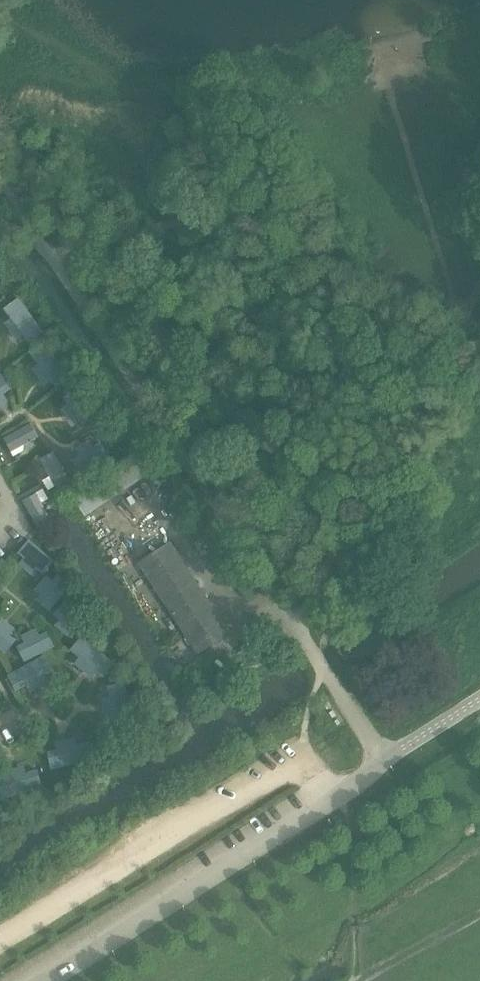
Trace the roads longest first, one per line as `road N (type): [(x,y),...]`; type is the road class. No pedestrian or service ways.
road 1 (unclassified): [(46,980),(387,758)]

